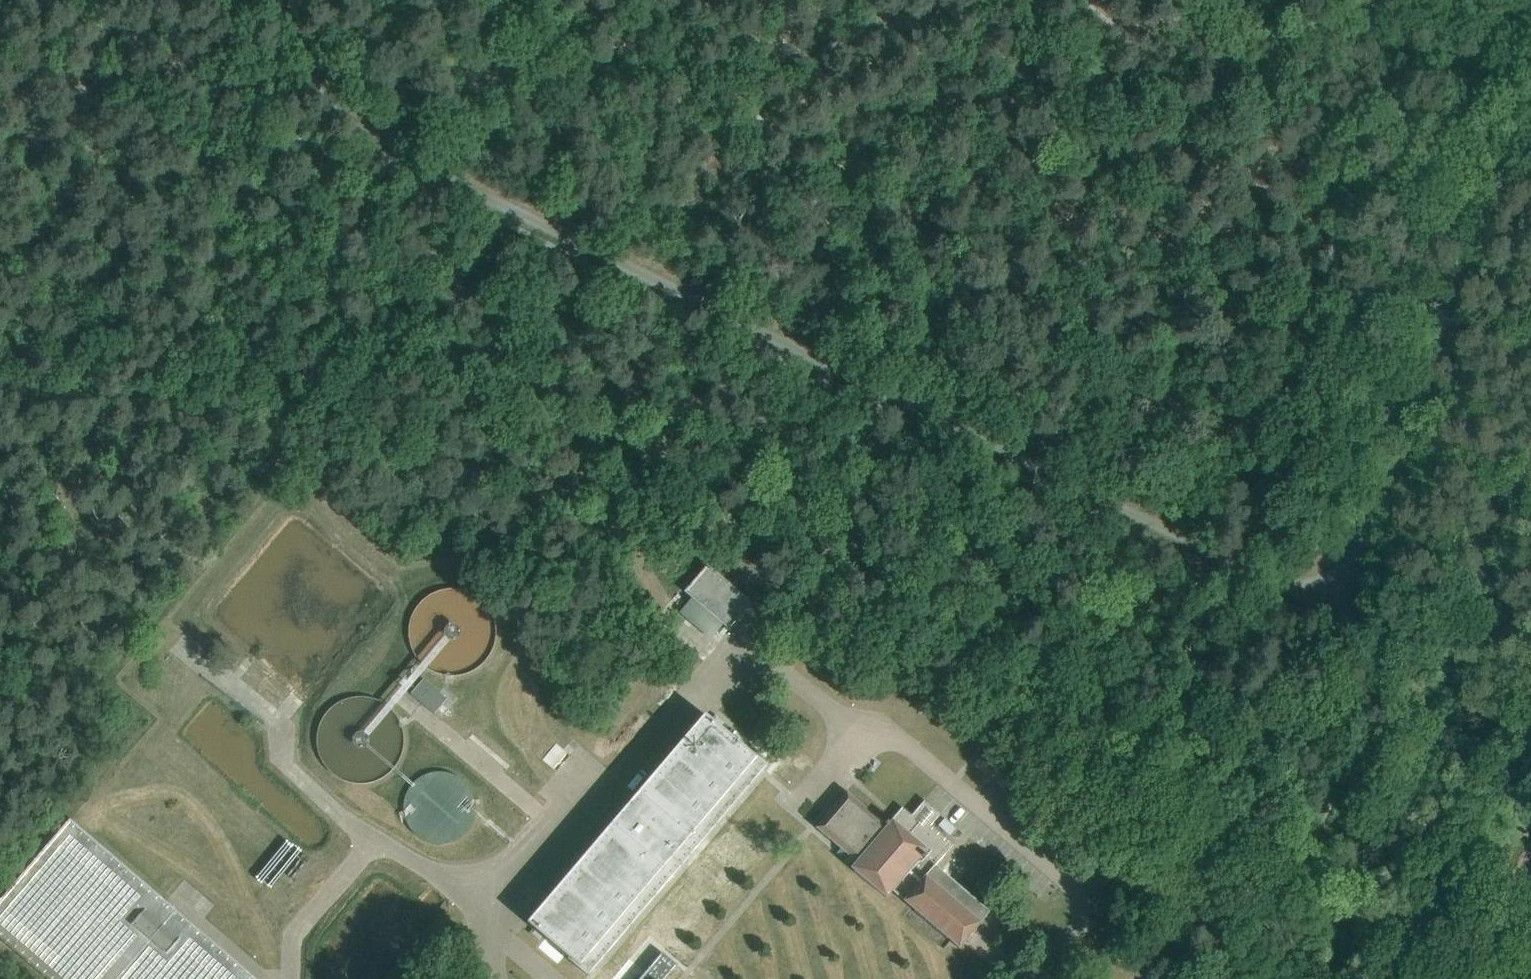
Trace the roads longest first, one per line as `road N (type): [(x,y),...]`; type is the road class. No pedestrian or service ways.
road 1 (track): [(1342,610),(392,153),(352,115),(278,0)]
road 2 (track): [(1342,610),(1530,99)]
road 3 (track): [(1342,610),(1379,666),(1377,719),(1272,917),(1220,978)]

